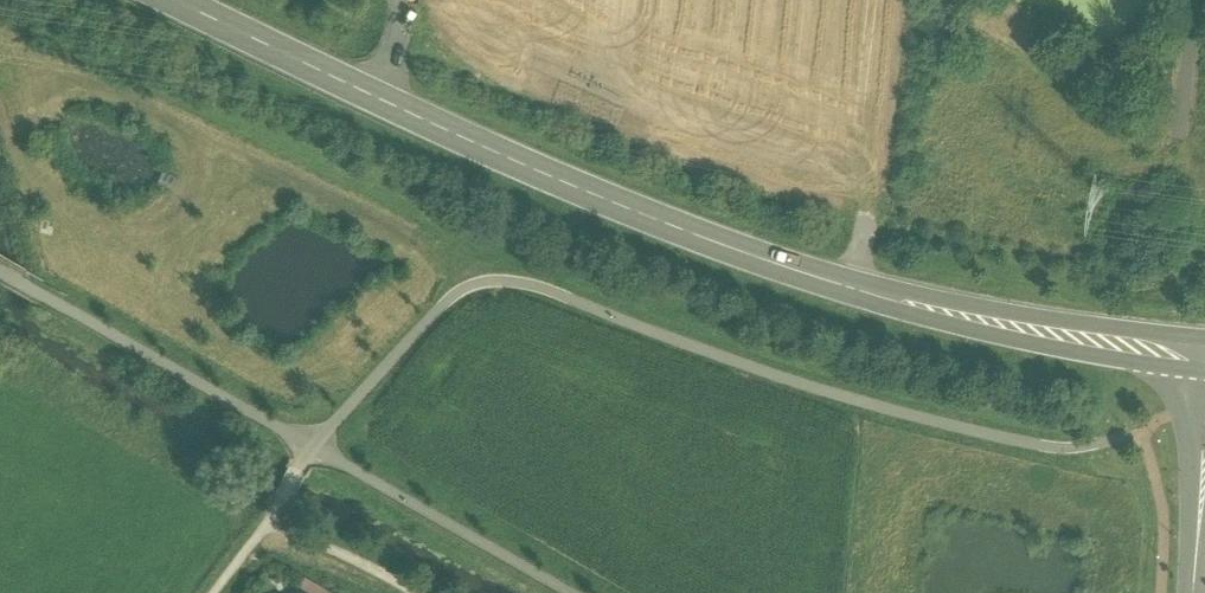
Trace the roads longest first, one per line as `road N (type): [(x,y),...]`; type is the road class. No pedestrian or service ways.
road 1 (secondary): [(174,0),(653,217),(822,278),(1064,337),(1204,356)]

